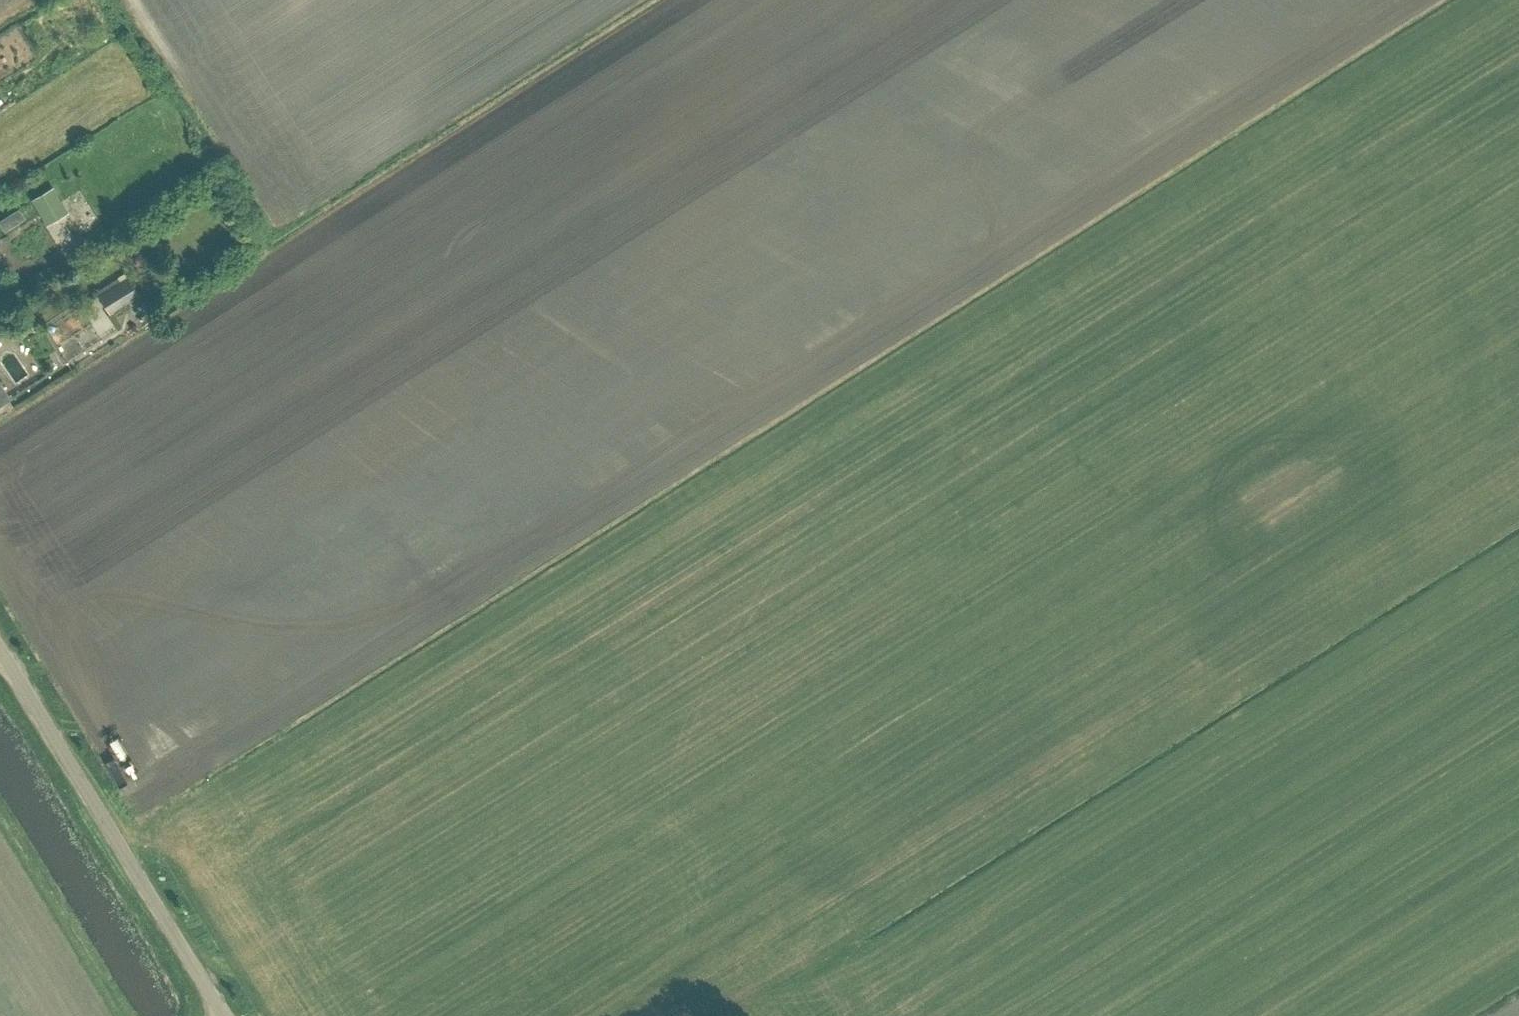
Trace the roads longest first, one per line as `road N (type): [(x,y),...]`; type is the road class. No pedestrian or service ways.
road 1 (unclassified): [(226,1015),(0,648)]

